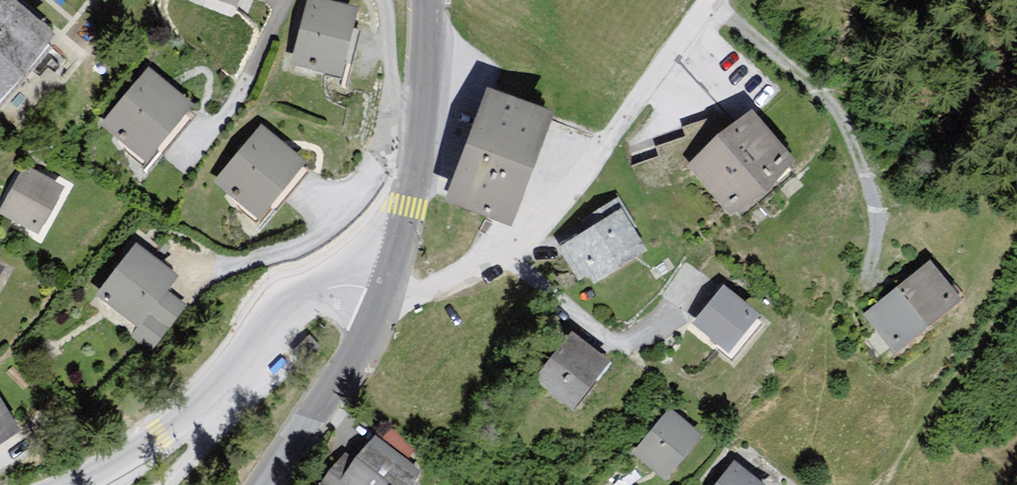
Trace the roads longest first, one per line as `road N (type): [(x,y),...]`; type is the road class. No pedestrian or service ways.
road 1 (residential): [(383,308),(530,249),(709,0)]
road 2 (tertiary): [(387,286),(303,297),(152,456),(87,484)]
road 3 (tertiary): [(427,0),(417,166),(387,286)]
road 4 (tertiary): [(383,308),(275,484)]

